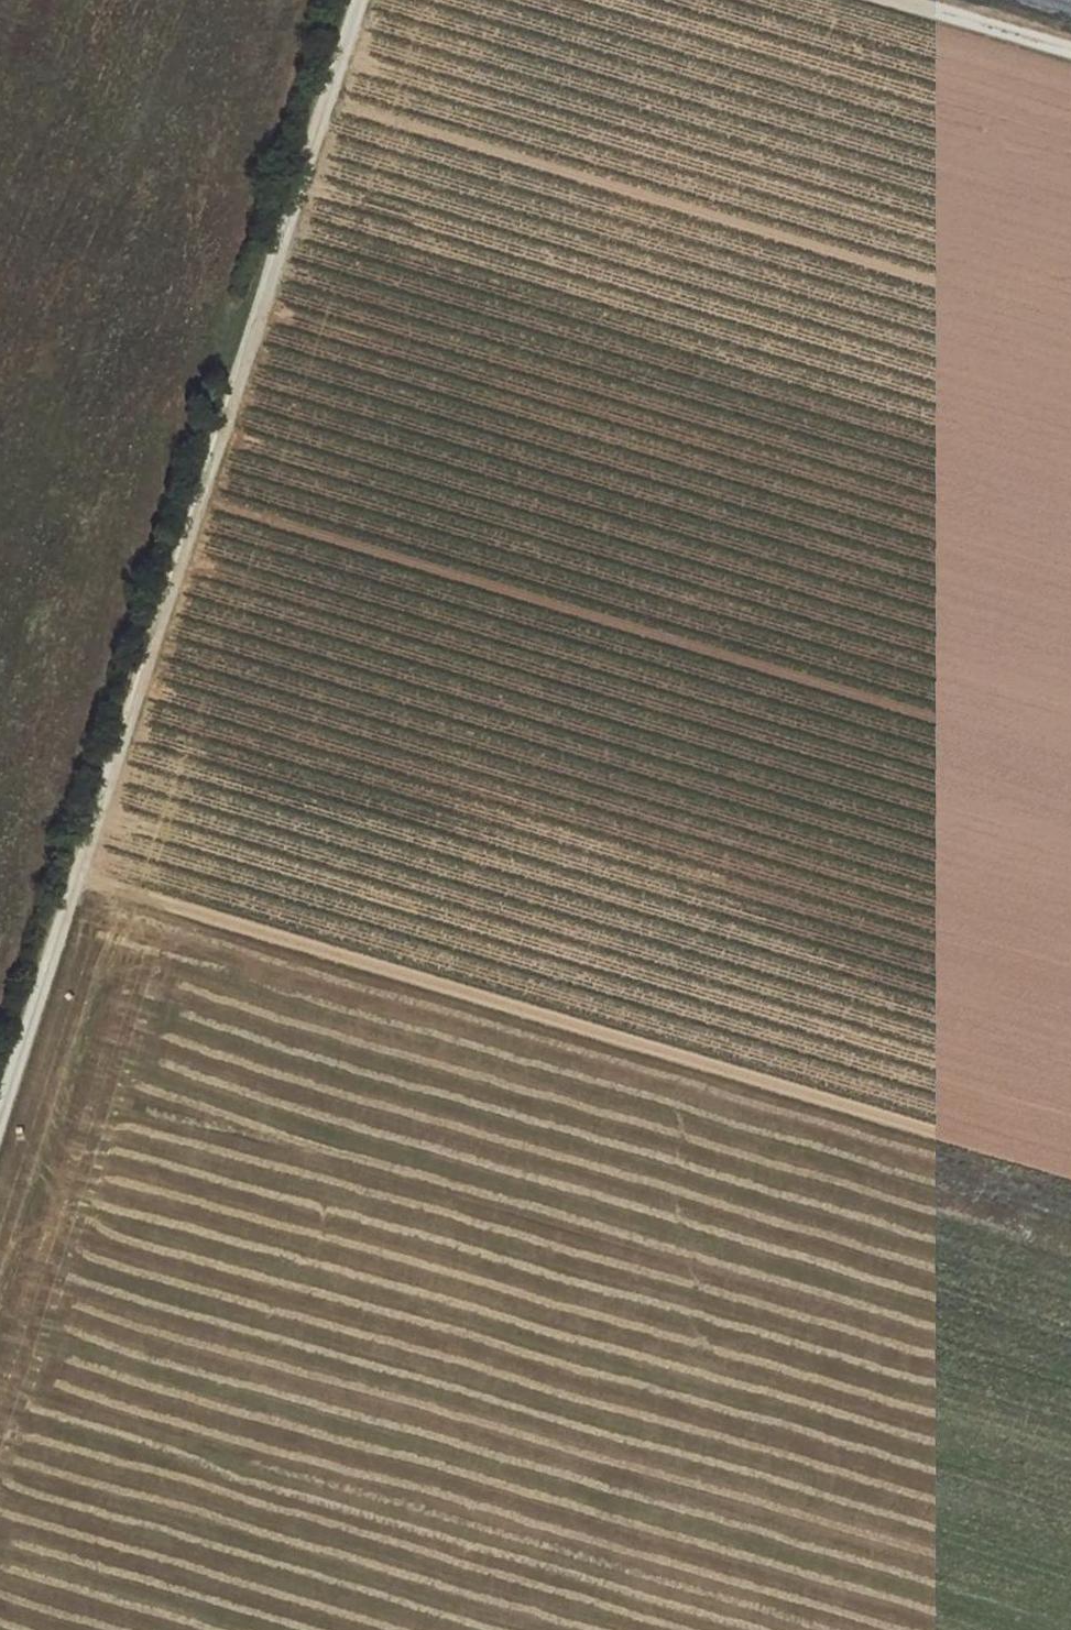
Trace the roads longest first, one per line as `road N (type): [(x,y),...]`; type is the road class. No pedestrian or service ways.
road 1 (track): [(360,0),(0,1115)]
road 2 (track): [(1070,54),(882,0)]

